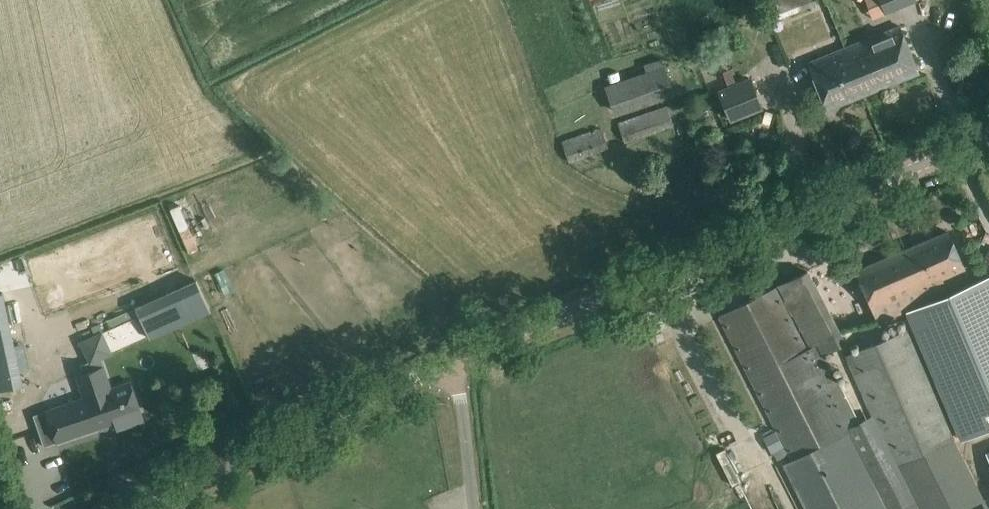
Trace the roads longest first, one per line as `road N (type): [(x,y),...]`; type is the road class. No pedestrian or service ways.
road 1 (unclassified): [(458,360),(988,137)]
road 2 (unclassified): [(134,508),(458,360)]
road 3 (residential): [(474,508),(458,360)]

